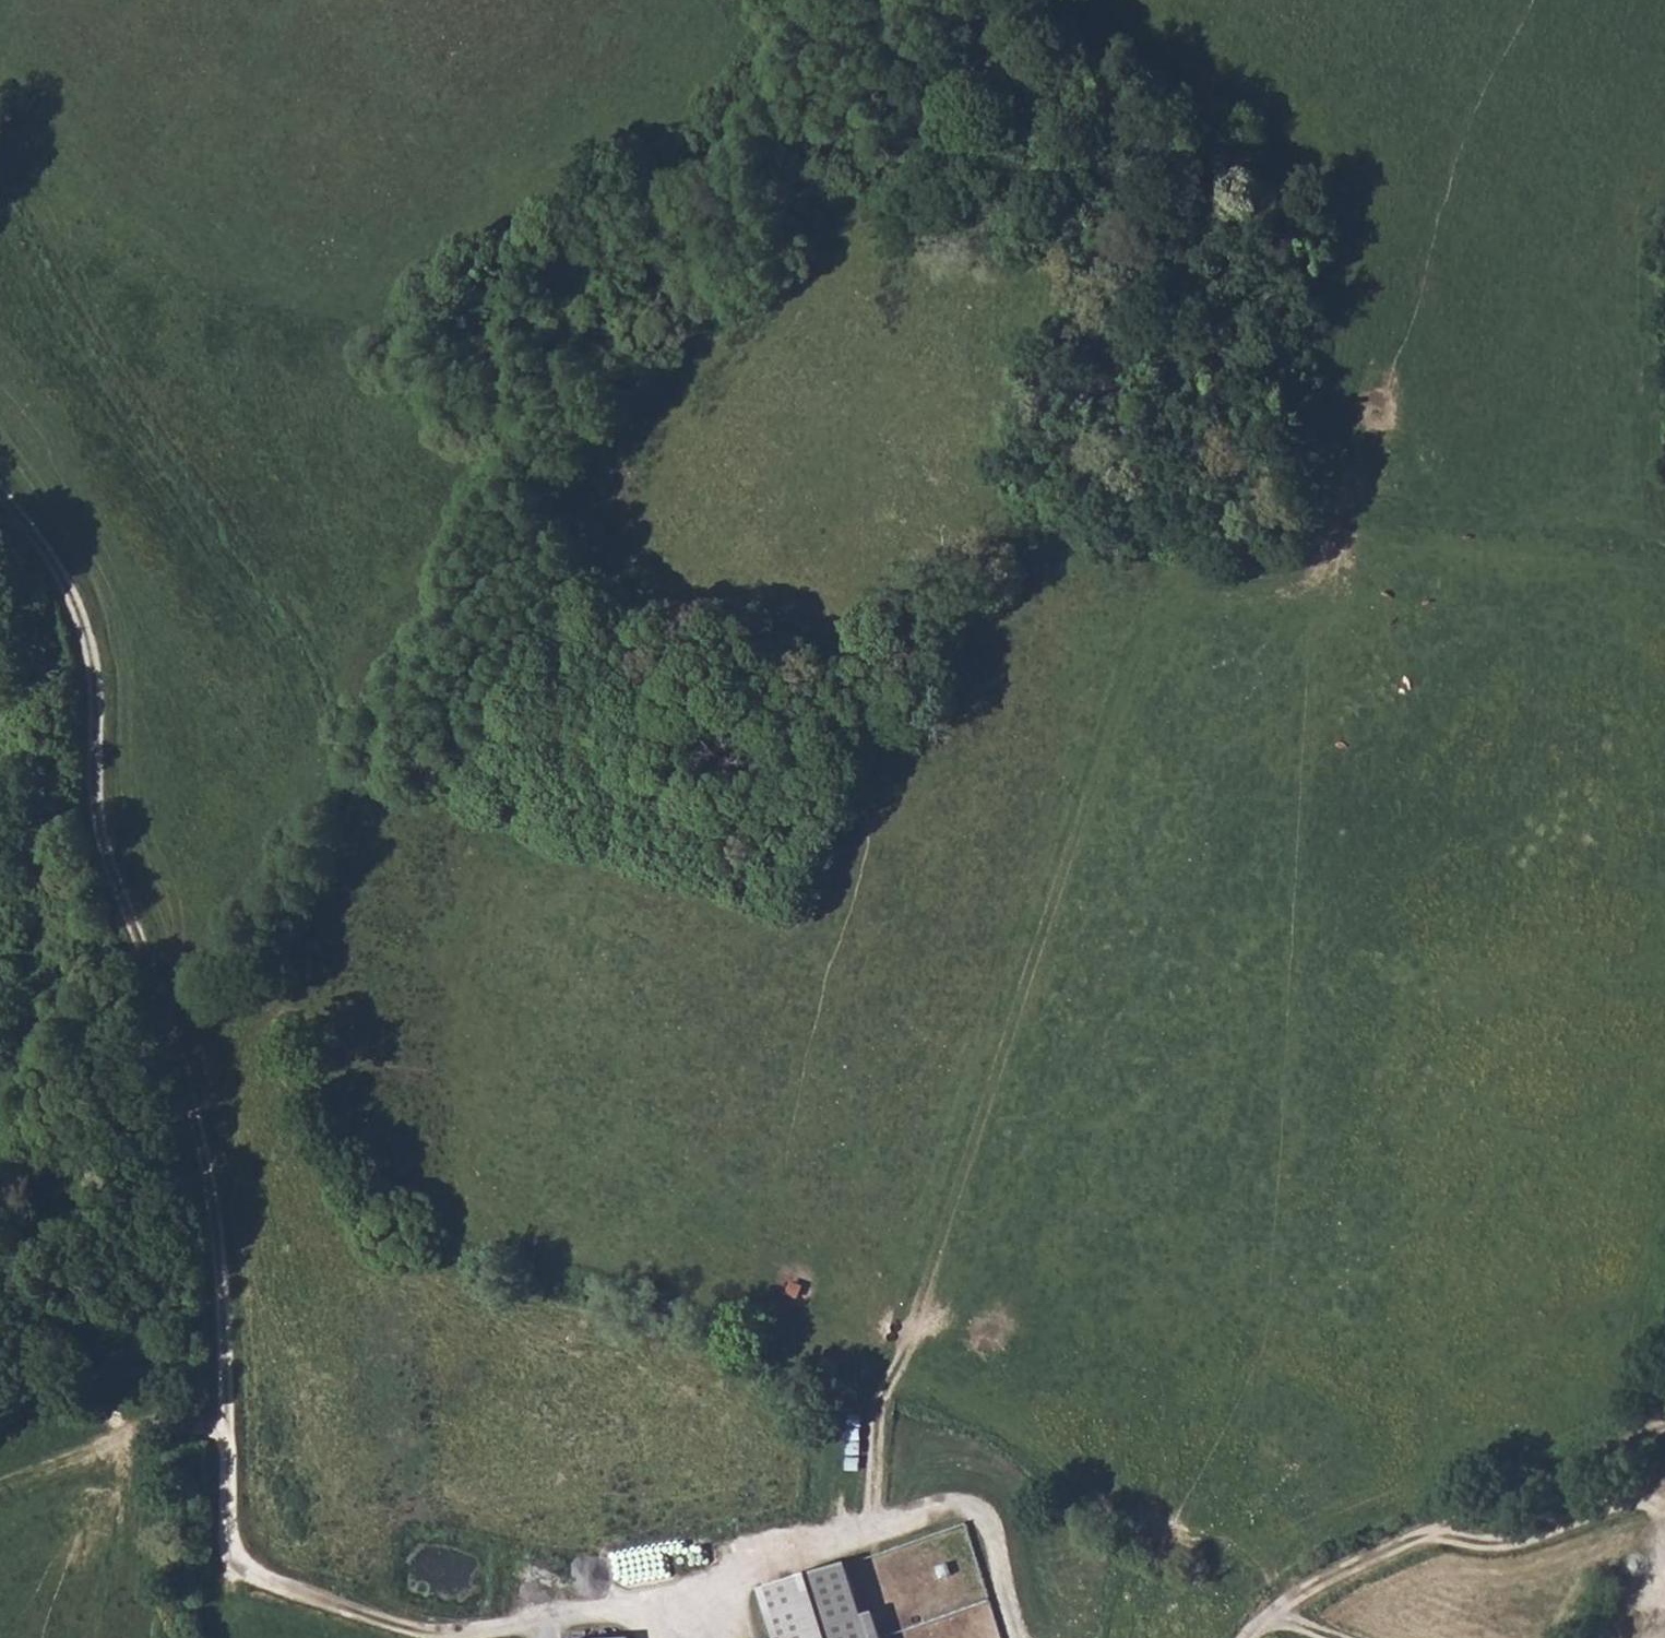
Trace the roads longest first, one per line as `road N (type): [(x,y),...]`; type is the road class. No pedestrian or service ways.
road 1 (track): [(643,1637),(636,1625),(609,1616),(448,1630),(321,1601),(235,1560),(223,1451),(219,1261),(202,1143),(100,838),(89,657),(73,601),(51,556),(0,488)]
road 2 (track): [(1254,1637),(1275,1614),(1664,1440)]

